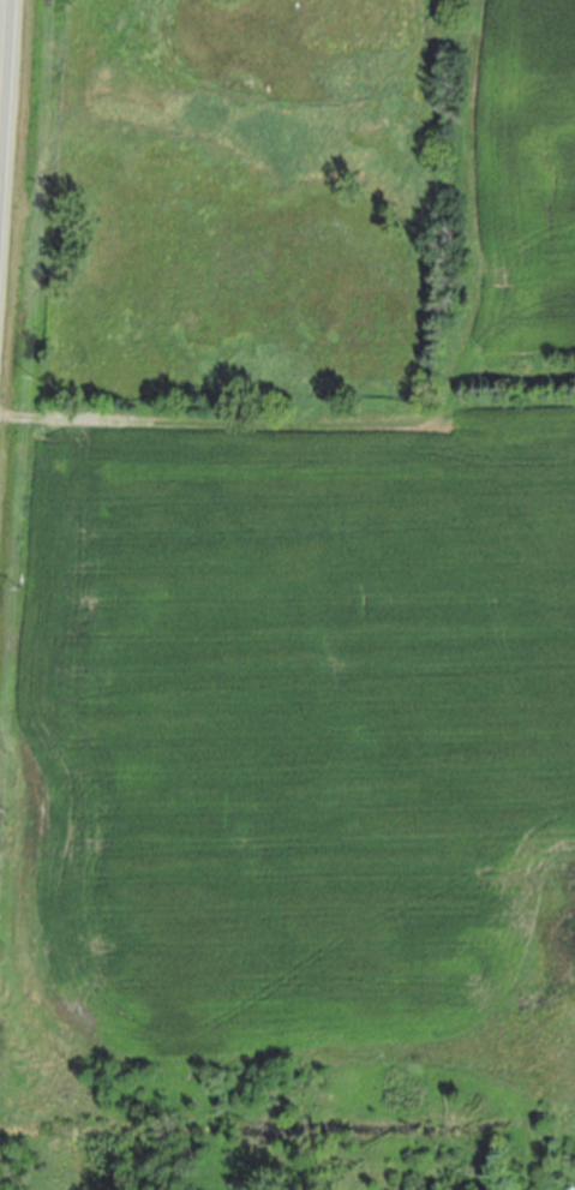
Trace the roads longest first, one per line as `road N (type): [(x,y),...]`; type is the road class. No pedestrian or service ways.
road 1 (primary): [(0,196),(11,0)]

